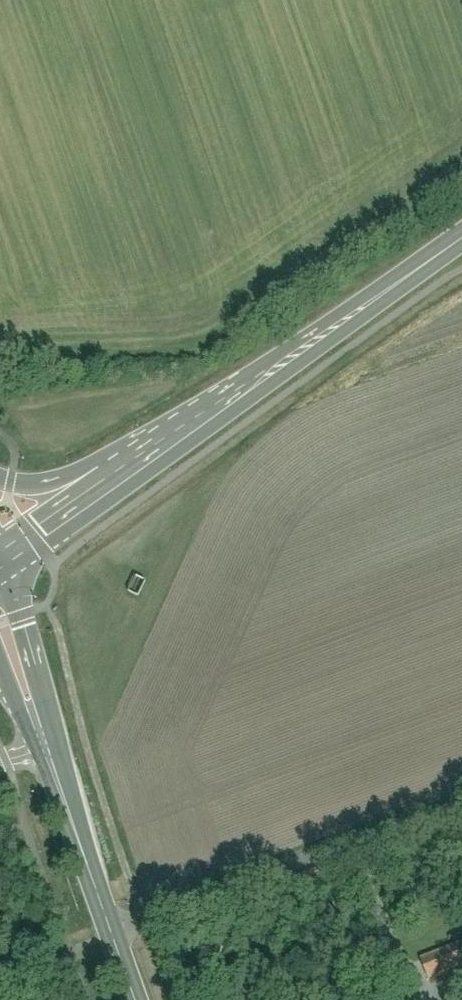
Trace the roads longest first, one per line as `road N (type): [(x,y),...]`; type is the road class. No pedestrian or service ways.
road 1 (secondary): [(114,484),(461,241)]
road 2 (residential): [(118,934),(461,807)]
road 3 (tertiary): [(0,614),(118,934)]
road 4 (secondary): [(0,567),(114,484)]

